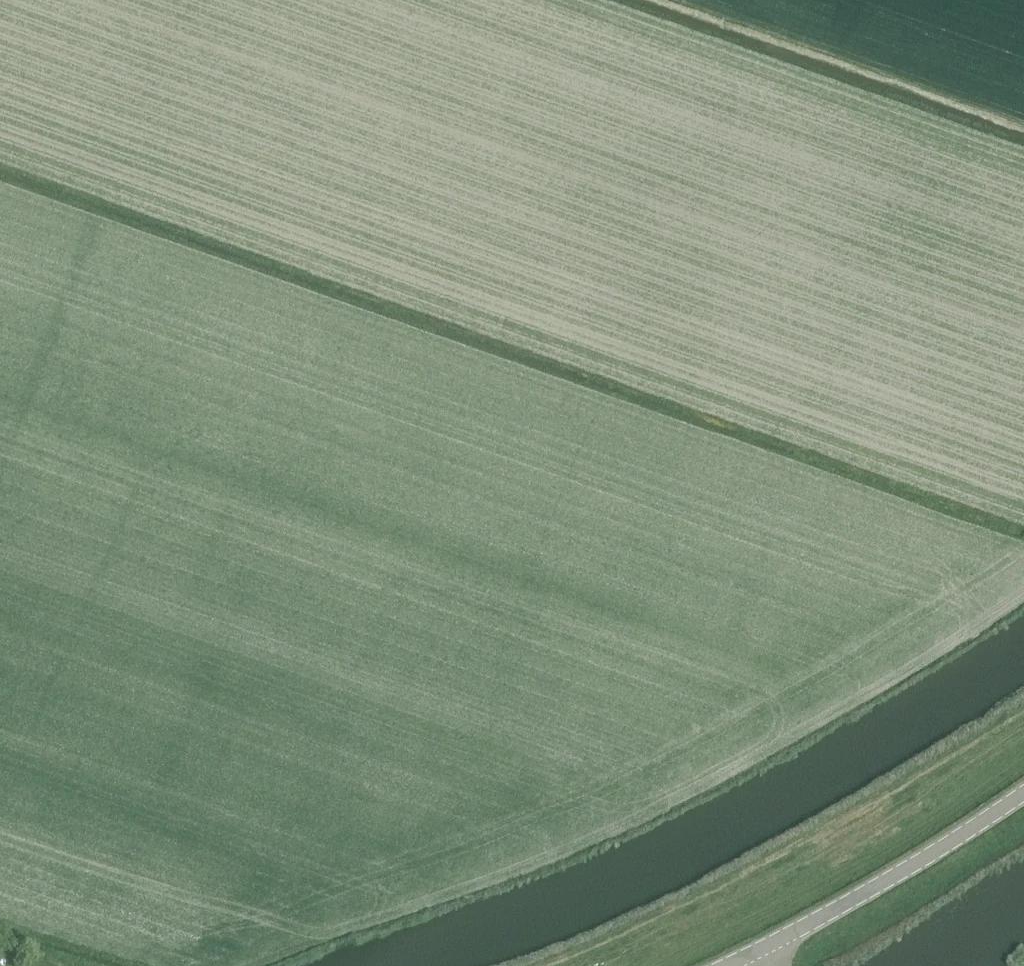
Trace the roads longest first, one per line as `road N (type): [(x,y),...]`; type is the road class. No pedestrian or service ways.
road 1 (tertiary): [(729,965),(932,857),(1023,795)]

